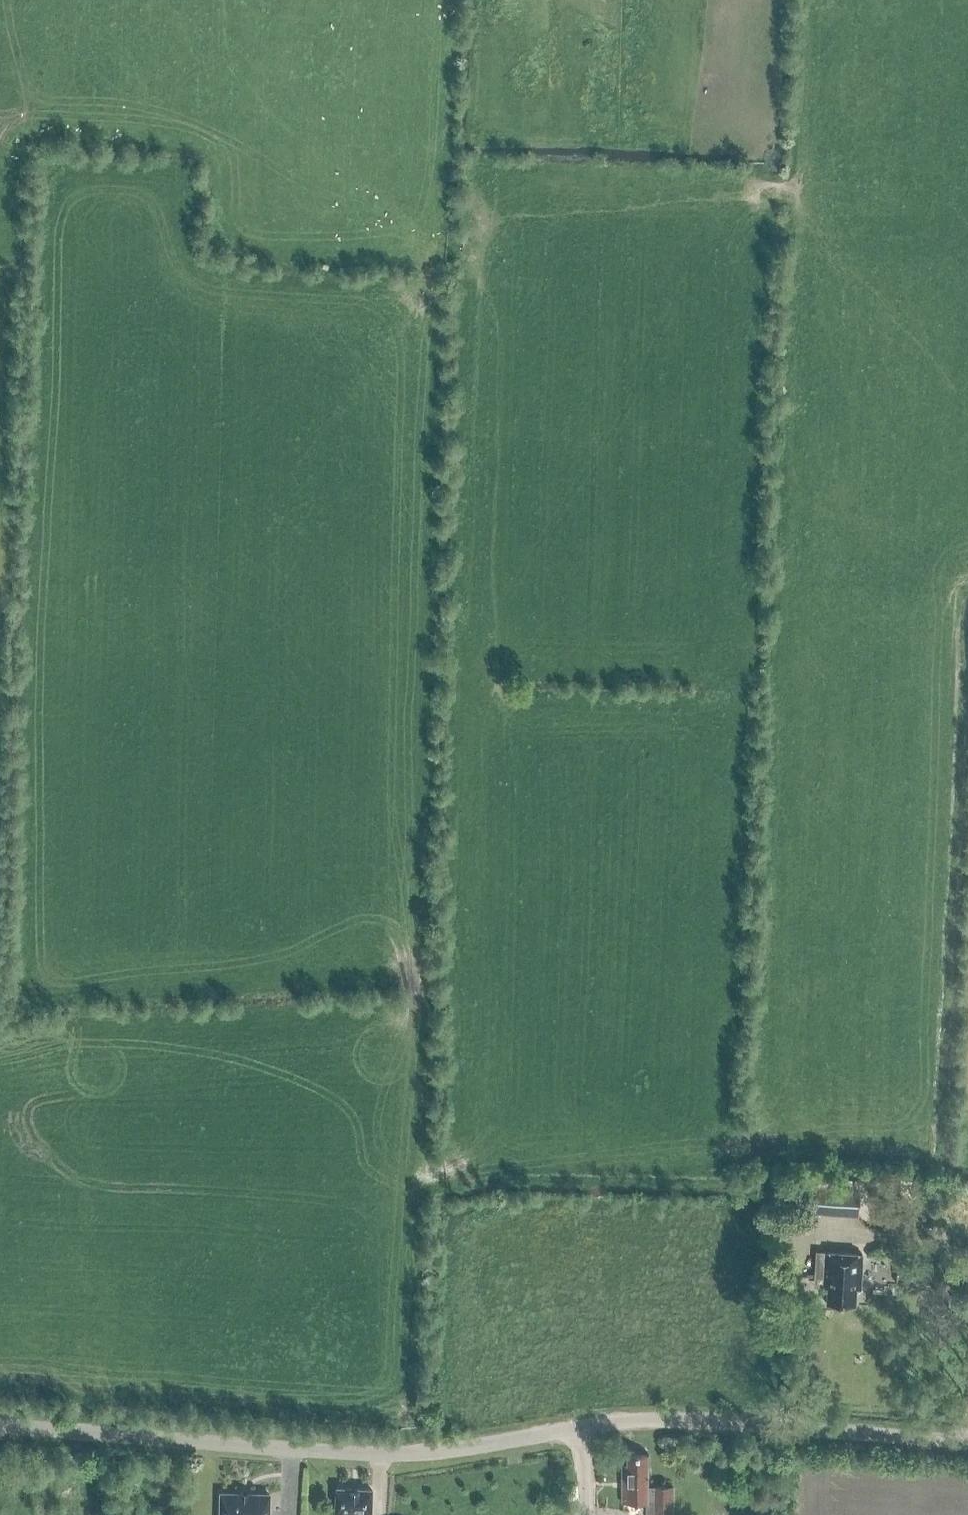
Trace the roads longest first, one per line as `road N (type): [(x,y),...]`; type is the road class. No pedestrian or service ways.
road 1 (tertiary): [(583,1428),(378,1454),(0,1425)]
road 2 (tertiary): [(967,1442),(676,1420),(583,1428)]

